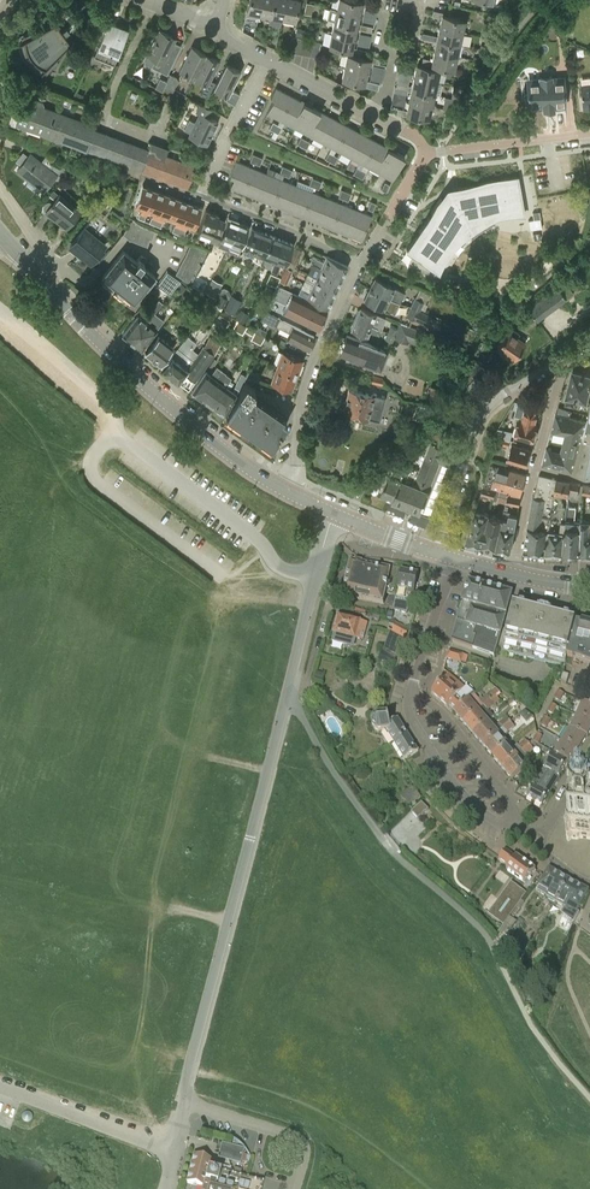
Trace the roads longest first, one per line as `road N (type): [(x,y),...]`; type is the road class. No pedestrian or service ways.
road 1 (unclassified): [(185,1104),(334,512)]
road 2 (primary): [(292,492),(146,386),(0,234)]
road 3 (residential): [(435,553),(479,420),(512,389),(589,345)]
road 4 (residential): [(292,492),(302,389),(364,265)]
road 5 (residential): [(508,825),(485,815),(443,772),(408,720),(414,688)]
road 6 (residential): [(364,265),(198,199)]
road 7 (residential): [(508,825),(505,795),(414,688)]
road 8 (unclassified): [(294,1188),(300,1151),(287,1134),(185,1104)]
road 9 (residential): [(426,153),(589,134)]
road 10 (residential): [(414,688),(456,559)]
road 11 (primary): [(589,584),(456,559)]

